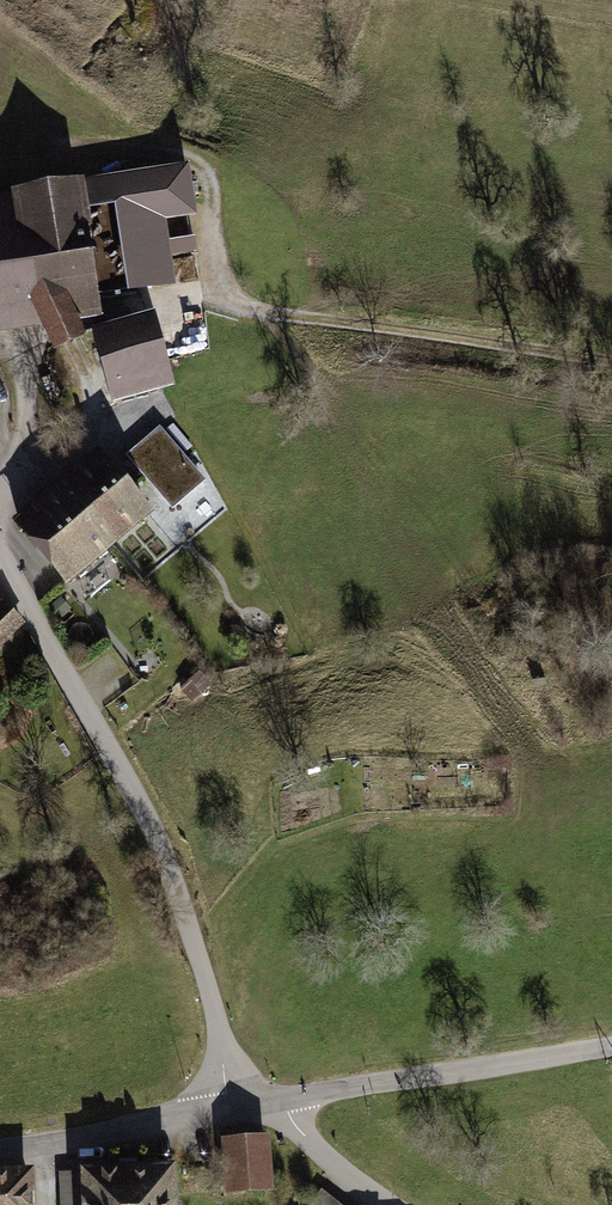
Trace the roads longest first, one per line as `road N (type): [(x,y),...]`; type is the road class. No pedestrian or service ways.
road 1 (residential): [(0,556),(153,831),(249,1105)]
road 2 (residential): [(282,1099),(611,1045)]
road 3 (track): [(344,322),(611,363)]
road 4 (residential): [(47,1144),(249,1105)]
road 5 (residential): [(282,1099),(310,1141),(391,1204)]

